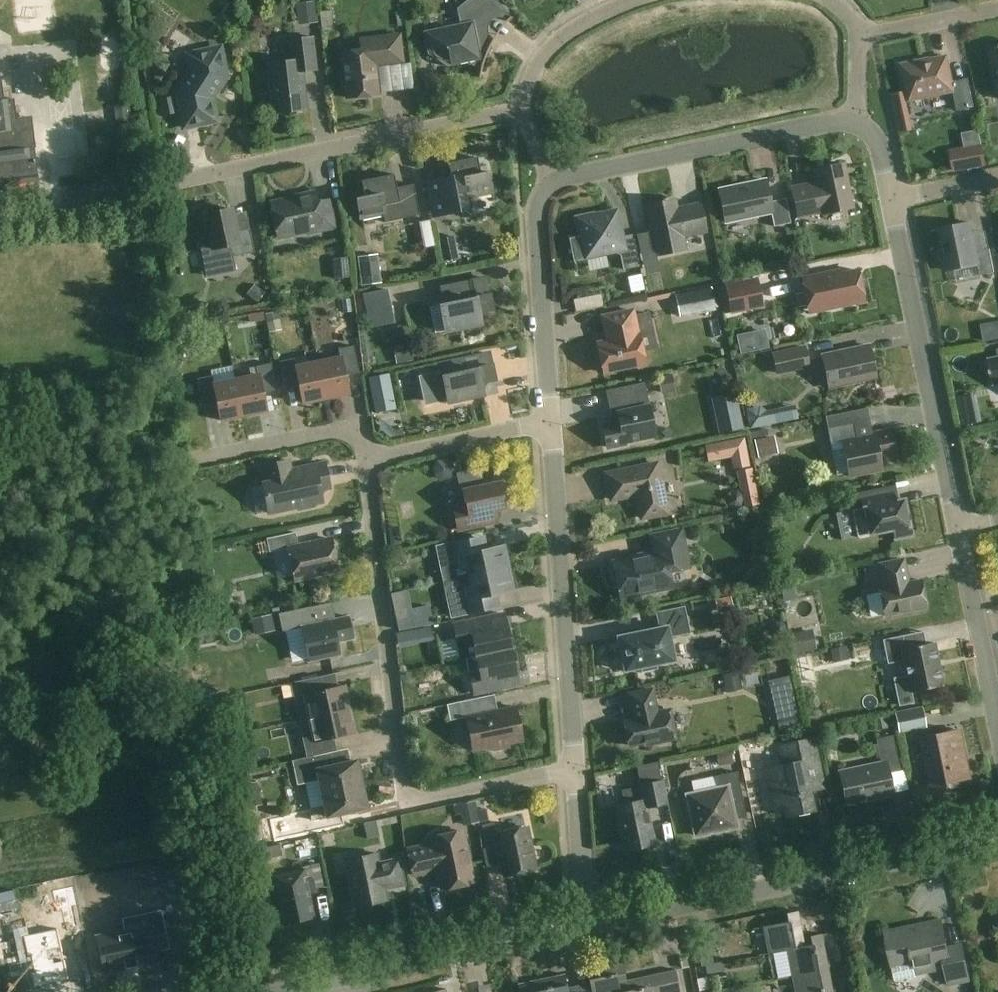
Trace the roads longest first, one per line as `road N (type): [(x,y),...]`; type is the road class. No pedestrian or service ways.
road 1 (residential): [(577,770),(420,798),(406,790),(368,460)]
road 2 (unclassified): [(585,927),(997,837)]
road 3 (residential): [(526,108),(181,176)]
road 4 (residential): [(577,770),(548,421)]
road 5 (residential): [(959,530),(893,202)]
road 6 (residential): [(854,121),(553,184)]
road 7 (unclassified): [(346,981),(585,927)]
road 8 (residential): [(548,421),(535,218),(553,184)]
road 9 (residential): [(997,722),(959,530)]
road 10 (residential): [(368,460),(548,421)]
road 11 (residential): [(526,108),(532,76),(550,51),(576,26),(631,0)]
road 12 (residential): [(585,927),(577,770)]
road 13 (residential): [(859,39),(997,9)]
road 14 (residential): [(368,460),(363,437),(346,430),(254,450)]

